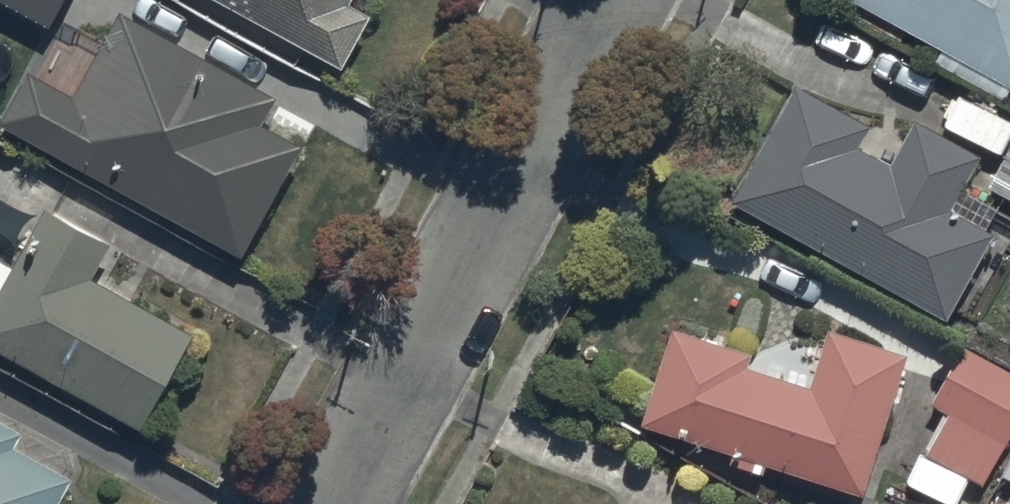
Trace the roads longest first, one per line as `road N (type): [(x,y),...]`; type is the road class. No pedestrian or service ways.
road 1 (residential): [(615,0),(342,503)]

